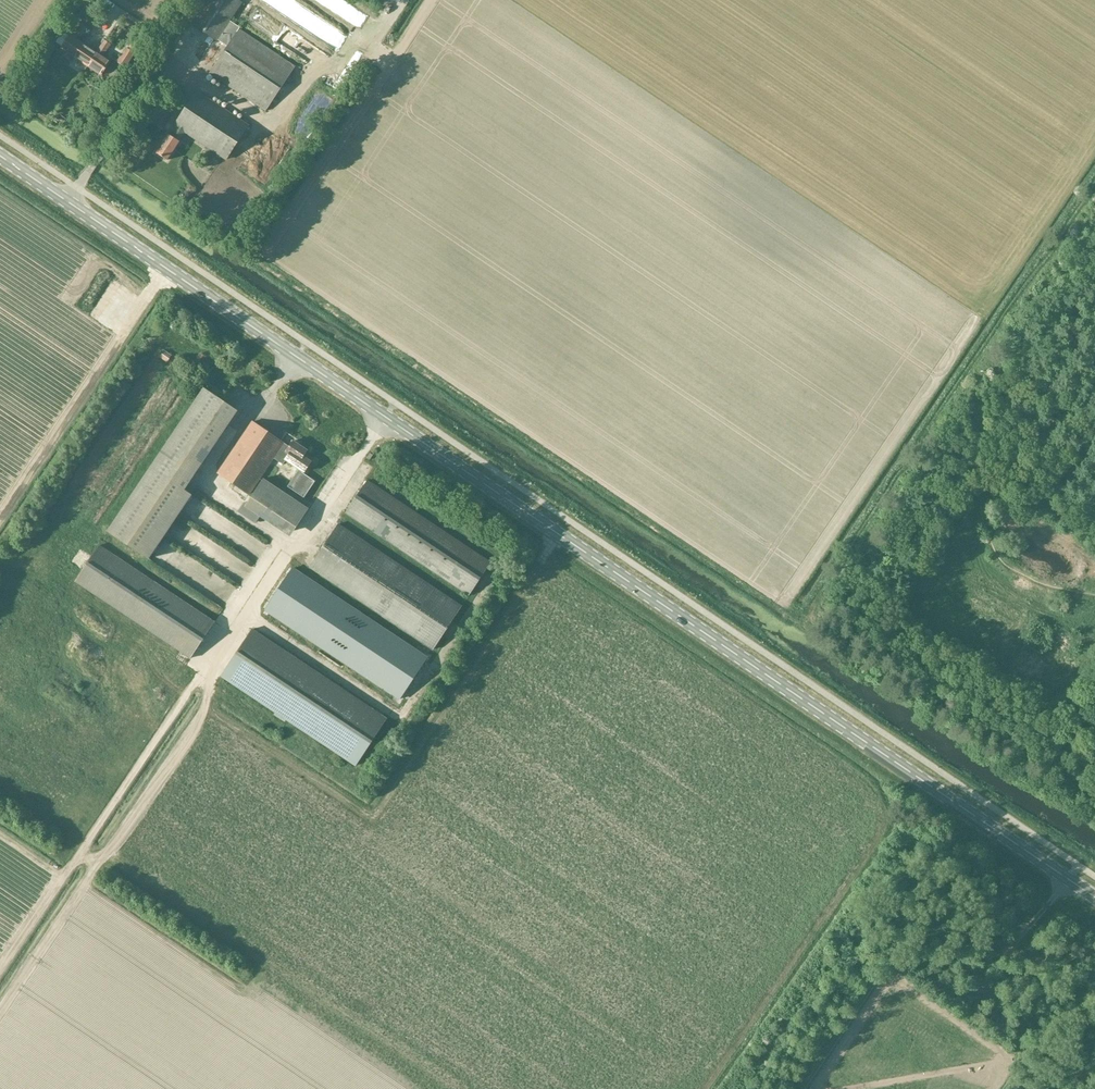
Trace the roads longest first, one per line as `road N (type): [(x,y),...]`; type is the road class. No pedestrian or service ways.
road 1 (secondary): [(1094,897),(0,156)]
road 2 (track): [(811,608),(1094,184)]
road 3 (track): [(1094,308),(1022,433),(989,465),(983,492),(989,535),(1006,562),(1030,578),(1094,595)]
road 4 (track): [(1094,605),(1051,610),(993,577),(975,539),(983,505)]

